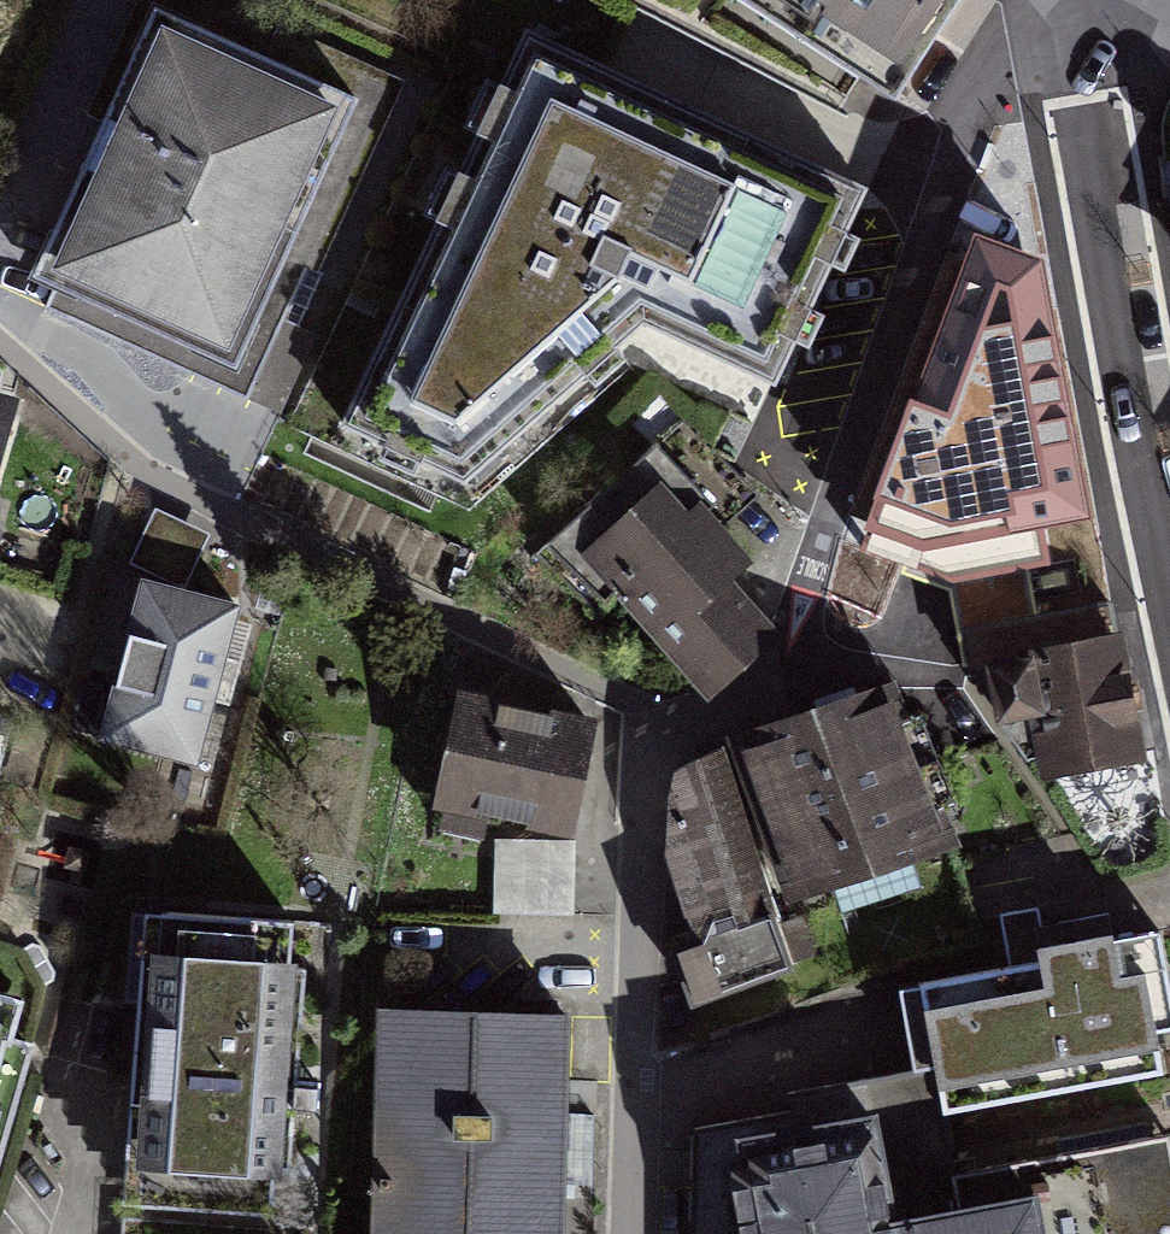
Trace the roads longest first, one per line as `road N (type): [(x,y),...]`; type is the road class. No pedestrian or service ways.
road 1 (residential): [(1069,10),(983,92),(816,556),(800,662),(732,711),(645,745),(636,1233)]
road 2 (residential): [(1069,10),(1108,281),(1169,571)]

